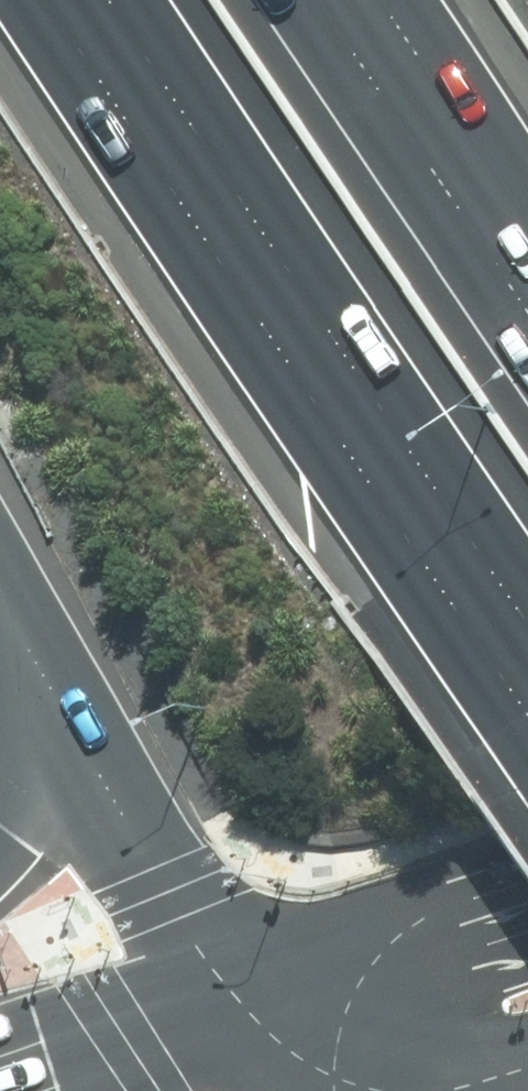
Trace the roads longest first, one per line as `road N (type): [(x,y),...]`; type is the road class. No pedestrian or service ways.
road 1 (motorway): [(527,625),(119,0)]
road 2 (primary): [(189,1001),(527,884)]
road 3 (motorway): [(341,0),(527,291)]
road 4 (motorway): [(189,1001),(37,714)]
road 5 (primary): [(0,1063),(189,1001)]

